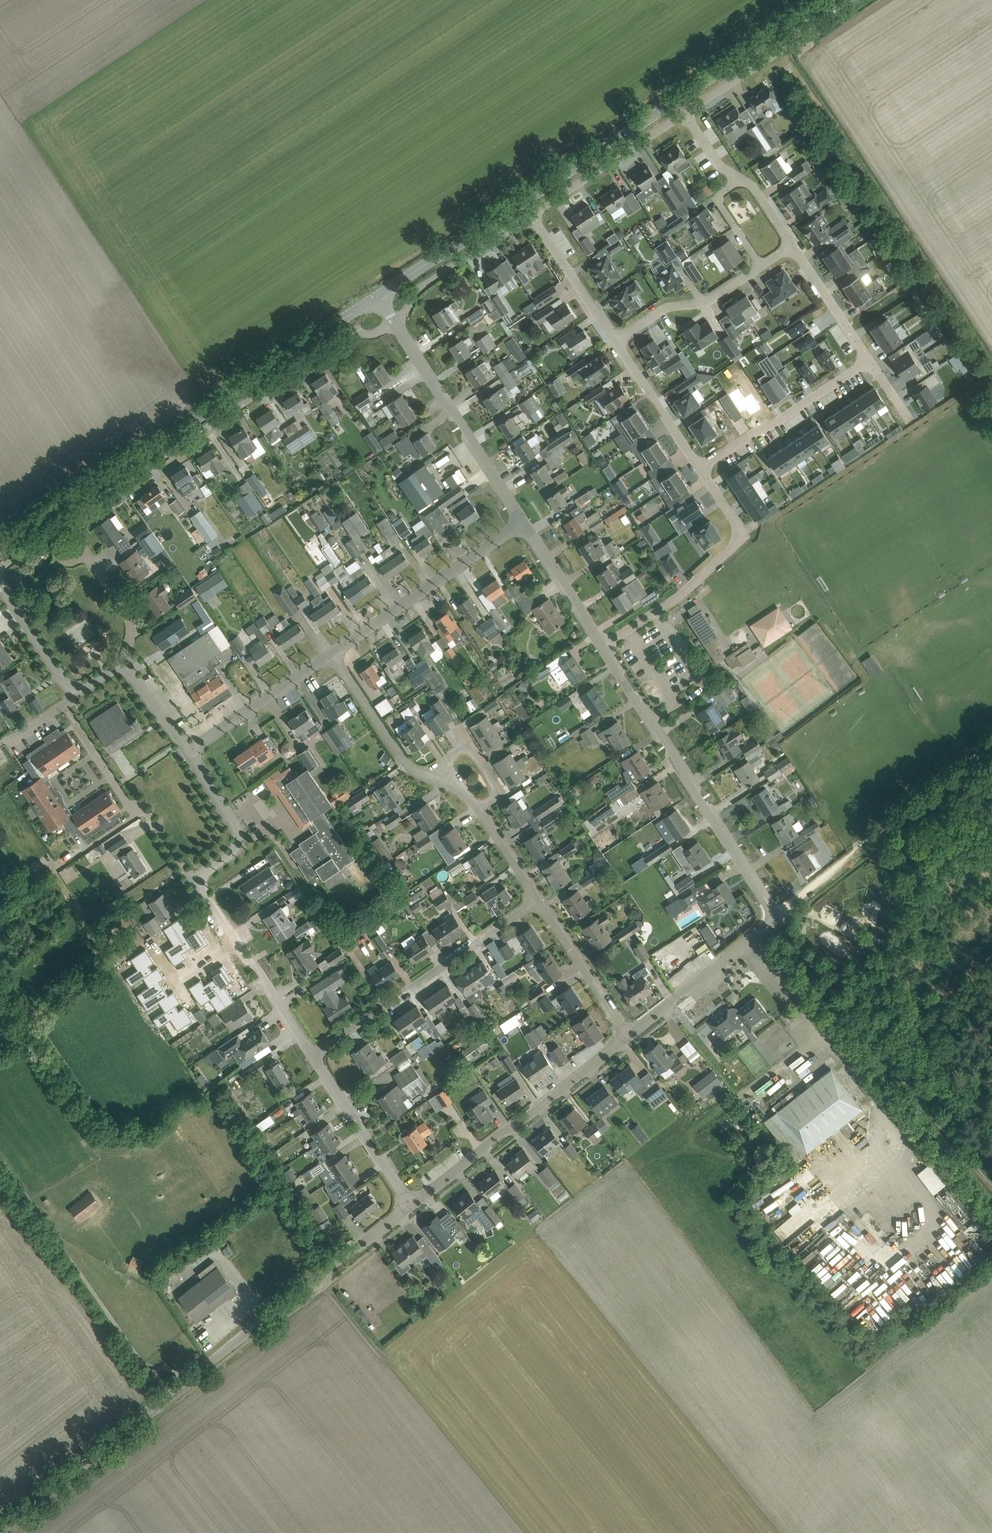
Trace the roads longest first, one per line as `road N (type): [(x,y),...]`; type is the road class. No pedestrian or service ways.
road 1 (residential): [(129,662),(123,607),(86,555),(70,551),(59,526),(344,338),(374,337),(397,320)]
road 2 (tertiary): [(0,1525),(415,1208)]
road 3 (residential): [(633,1040),(778,919),(602,645)]
road 4 (tertiary): [(381,294),(792,22)]
road 5 (tertiary): [(0,549),(381,294)]
road 6 (track): [(991,1187),(778,919)]
road 7 (residential): [(316,1059),(541,900)]
road 8 (residential): [(415,1208),(633,1040)]
road 9 (residential): [(602,645),(679,597),(738,542),(739,528),(700,466)]
road 10 (residential): [(525,522),(397,320)]
road 11 (residential): [(329,656),(525,522)]
road 12 (residential): [(700,466),(869,360)]
road 13 (residential): [(533,215),(688,114)]
road 14 (tertiary): [(415,1208),(316,1059)]
road 15 (residential): [(397,320),(421,288),(533,215)]
road 16 (tertiary): [(198,882),(238,851),(243,837),(192,746)]
road 17 (residential): [(633,1040),(541,900)]
road 18 (residential): [(616,344),(660,314),(709,301),(760,265)]
road 19 (residential): [(437,774),(411,769),(329,656)]
road 20 (residential): [(192,746),(329,656)]
road 21 (residential): [(688,114),(802,36),(792,22)]
road 22 (residential): [(616,344),(533,215)]
road 23 (residential): [(700,466),(616,344)]
road 24 (residential): [(602,645),(525,522)]
road 25 (tertiary): [(316,1059),(237,940)]
road 26 (residential): [(869,360),(792,245)]
road 27 (tertiary): [(75,691),(0,582)]

